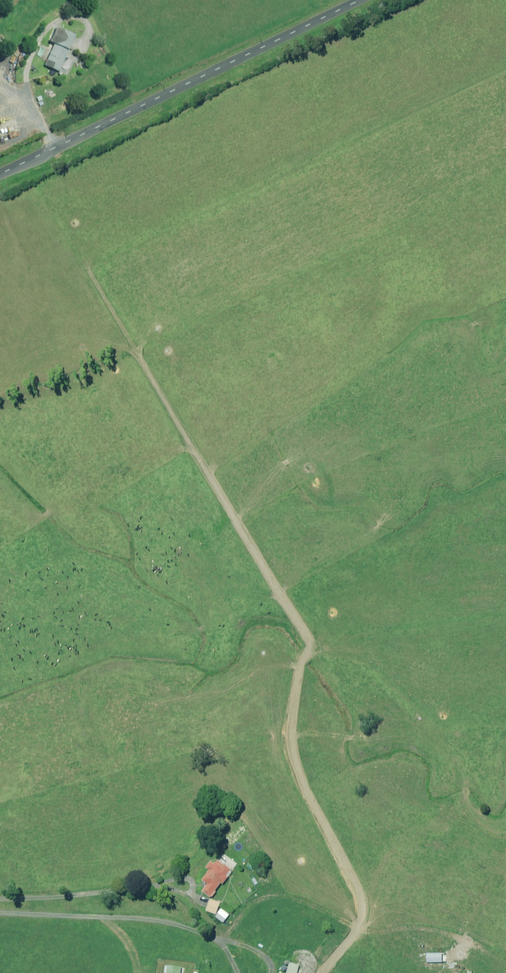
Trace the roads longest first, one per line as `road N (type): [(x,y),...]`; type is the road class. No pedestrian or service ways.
road 1 (unclassified): [(359,930),(362,907),(310,802),(290,734),(311,647),(136,353)]
road 2 (unclassified): [(365,0),(0,175)]
road 3 (unclassified): [(0,913),(154,919),(225,942),(266,898),(294,896),(359,930)]

